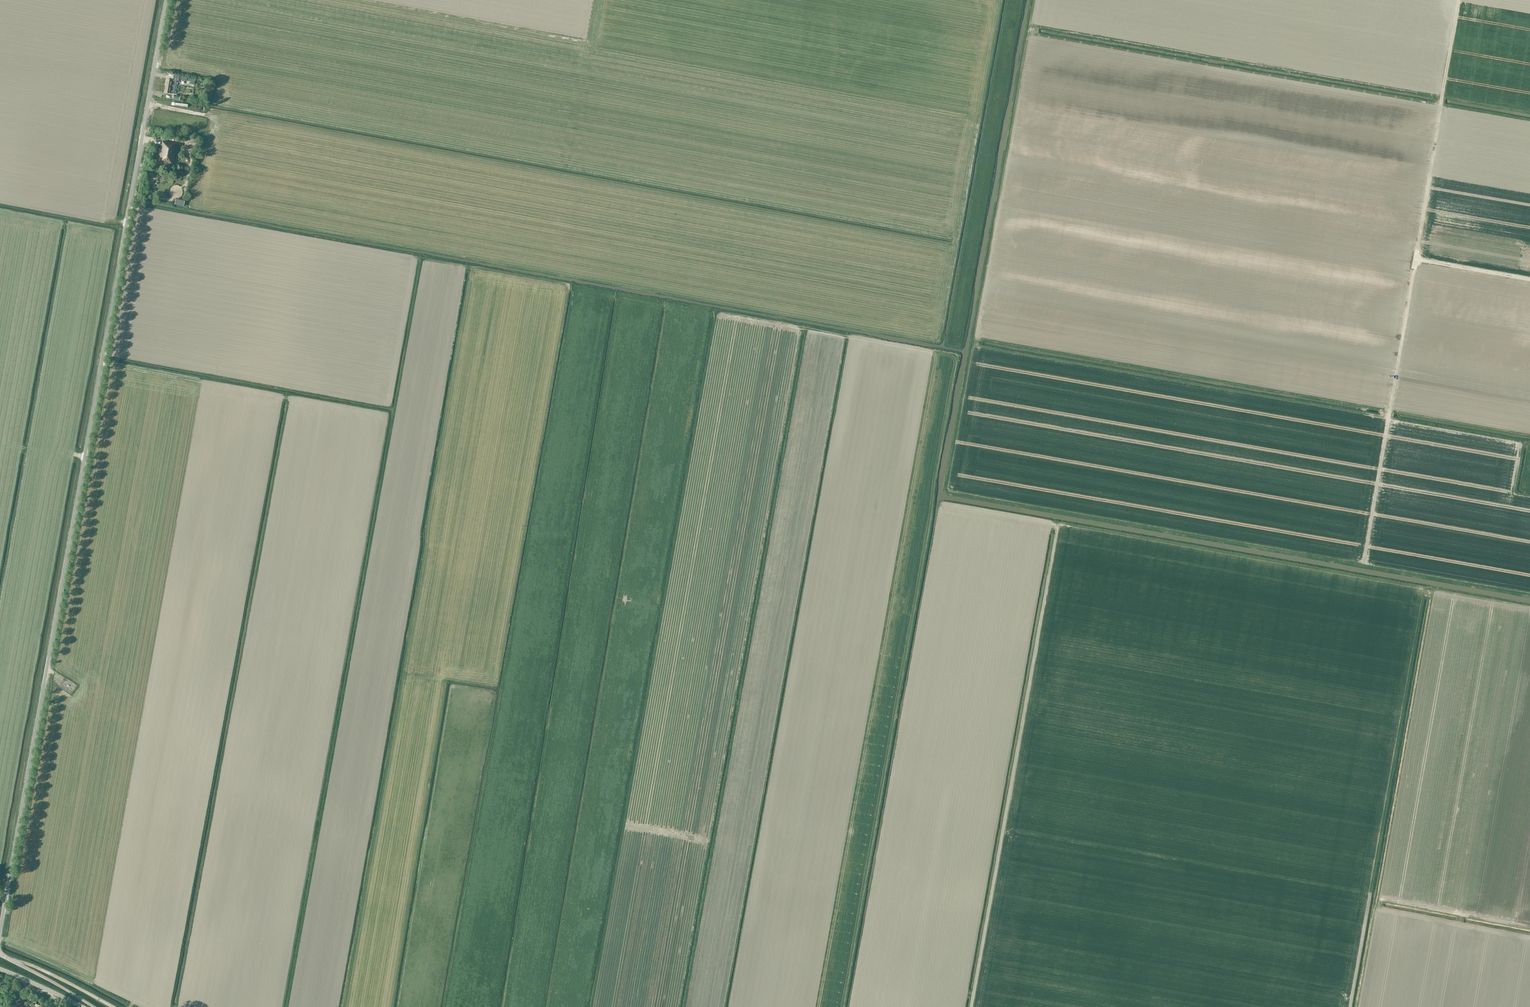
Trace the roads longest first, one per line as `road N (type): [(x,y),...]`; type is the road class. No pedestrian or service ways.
road 1 (unclassified): [(0,925),(163,0)]
road 2 (track): [(960,342),(1021,0)]
road 3 (track): [(972,1006),(1021,733)]

